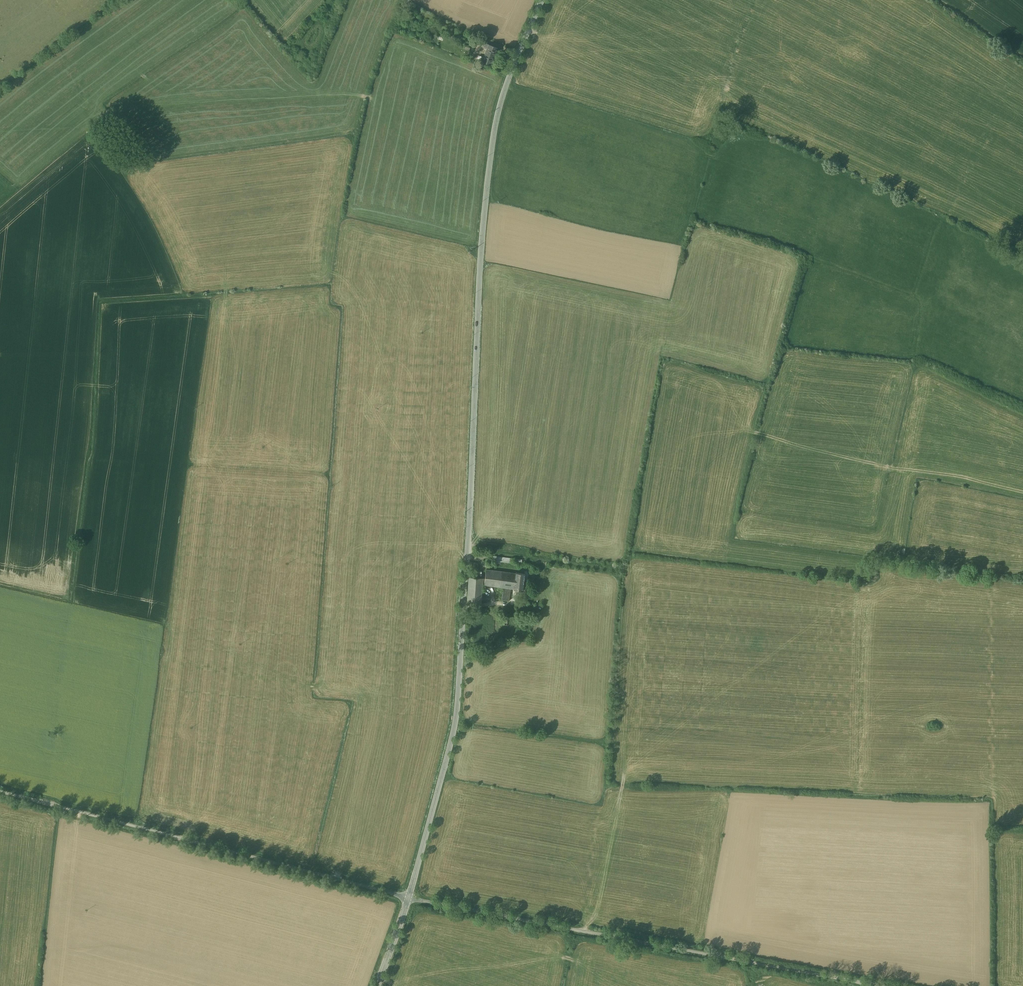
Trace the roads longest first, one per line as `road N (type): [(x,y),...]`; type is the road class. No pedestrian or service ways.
road 1 (tertiary): [(542,0),(494,129),(456,720),(409,897)]
road 2 (unclassified): [(409,897),(889,985)]
road 3 (unclassified): [(0,791),(409,897)]

